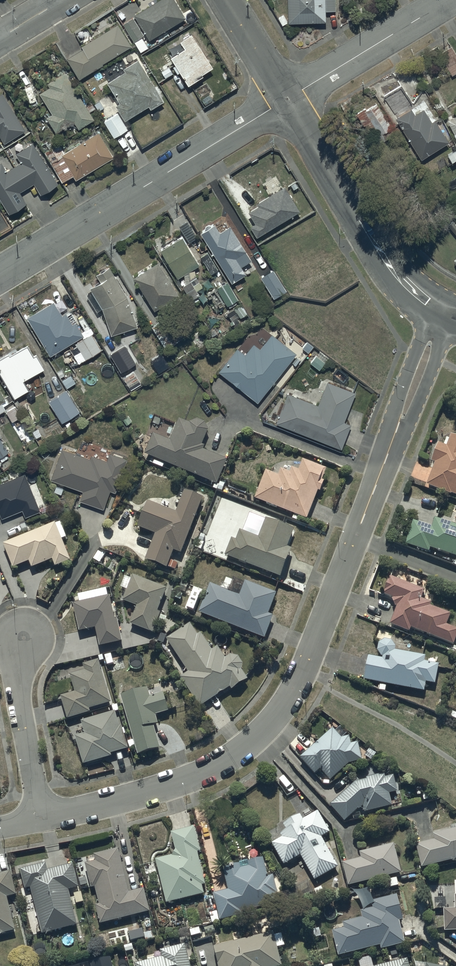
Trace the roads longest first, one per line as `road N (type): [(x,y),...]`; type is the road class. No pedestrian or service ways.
road 1 (residential): [(356,539),(309,662),(251,742),(167,787),(45,818)]
road 2 (residential): [(0,278),(286,99)]
road 3 (residential): [(286,99),(394,270),(442,313)]
road 4 (residential): [(442,313),(356,539)]
road 5 (residential): [(286,99),(449,0)]
road 6 (residential): [(45,818),(20,697),(26,634)]

